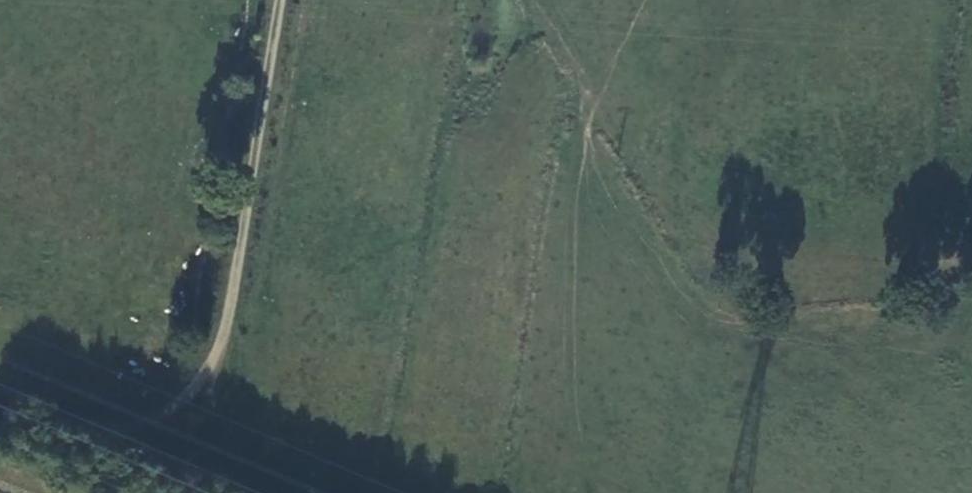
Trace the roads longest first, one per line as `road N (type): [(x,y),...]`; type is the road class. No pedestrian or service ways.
road 1 (track): [(0,392),(118,428),(154,422),(205,380),(230,320),(281,0)]

